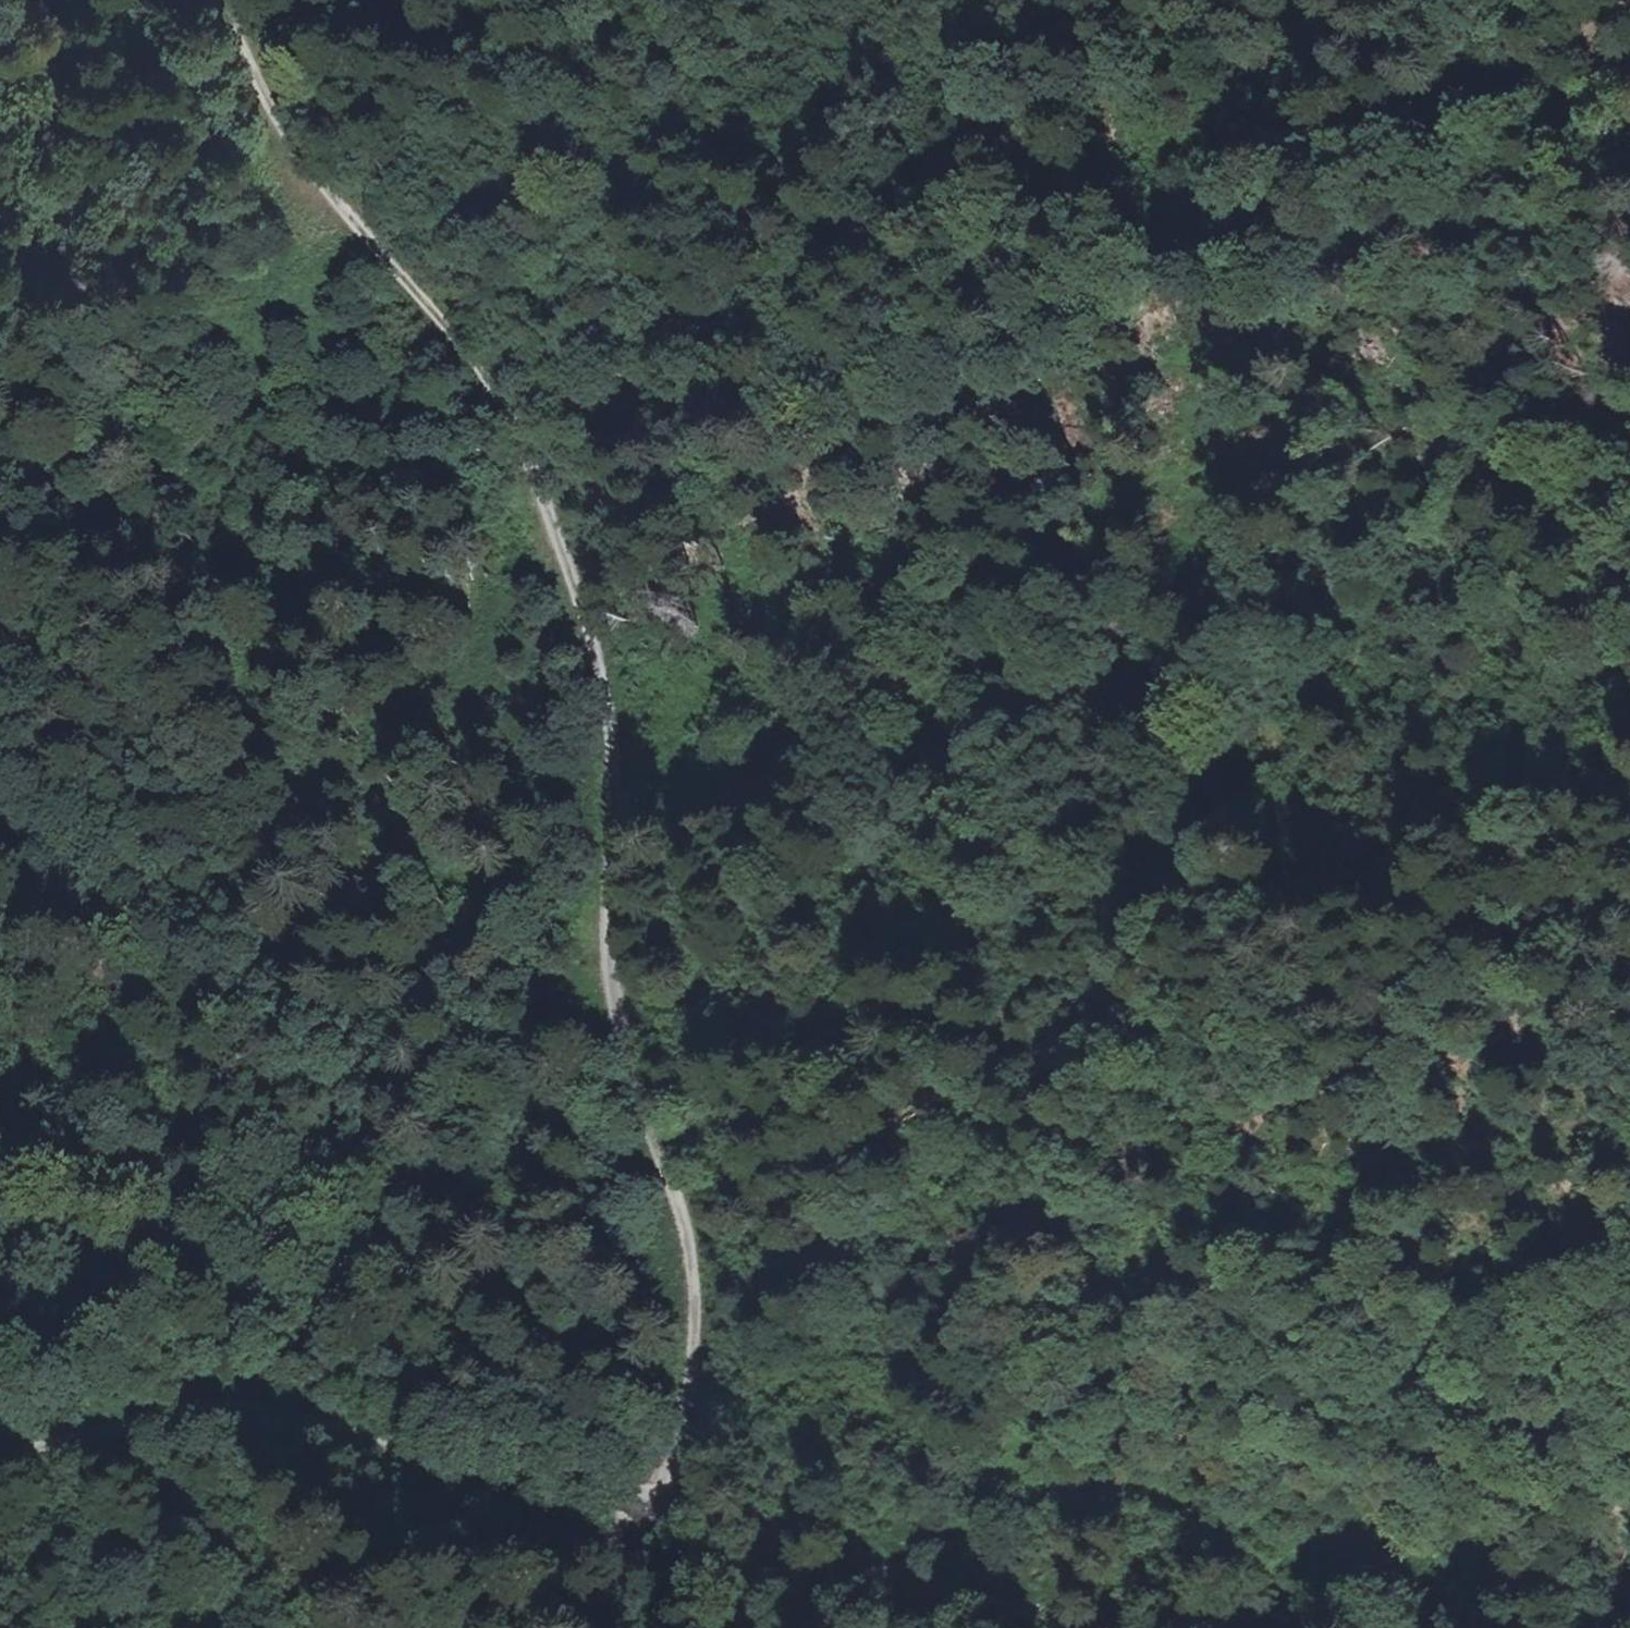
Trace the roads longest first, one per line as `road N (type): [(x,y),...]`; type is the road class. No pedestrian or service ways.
road 1 (unclassified): [(230,0),(301,163),(486,354),(532,436),(601,631),(619,725),(620,916),(636,1055),(695,1241),(701,1345),(694,1425)]
road 2 (track): [(694,1425),(685,1513),(580,1576),(463,1525),(383,1470),(247,1403),(0,1443)]

